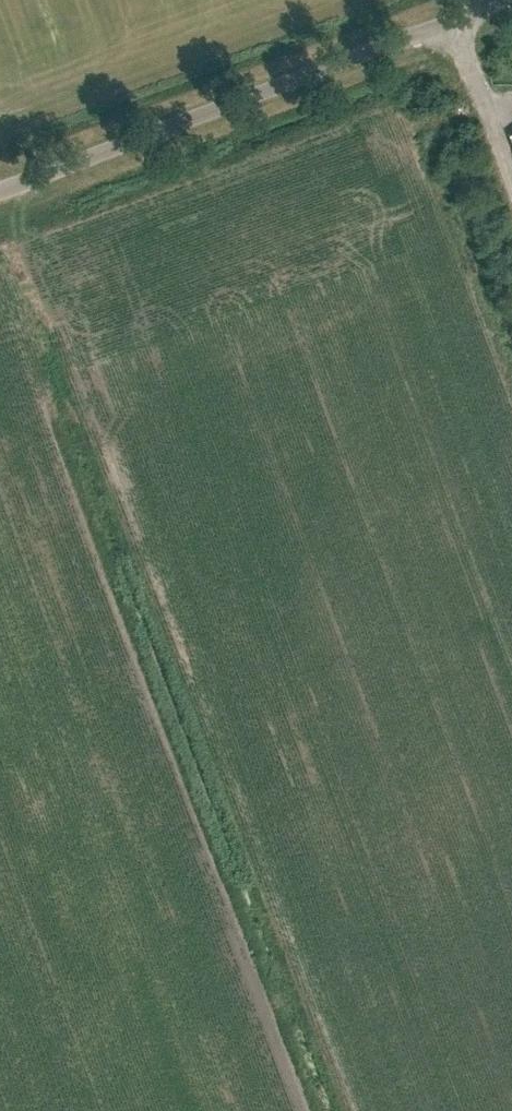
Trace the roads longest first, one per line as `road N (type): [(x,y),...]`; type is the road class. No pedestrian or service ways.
road 1 (unclassified): [(0,189),(505,0)]

